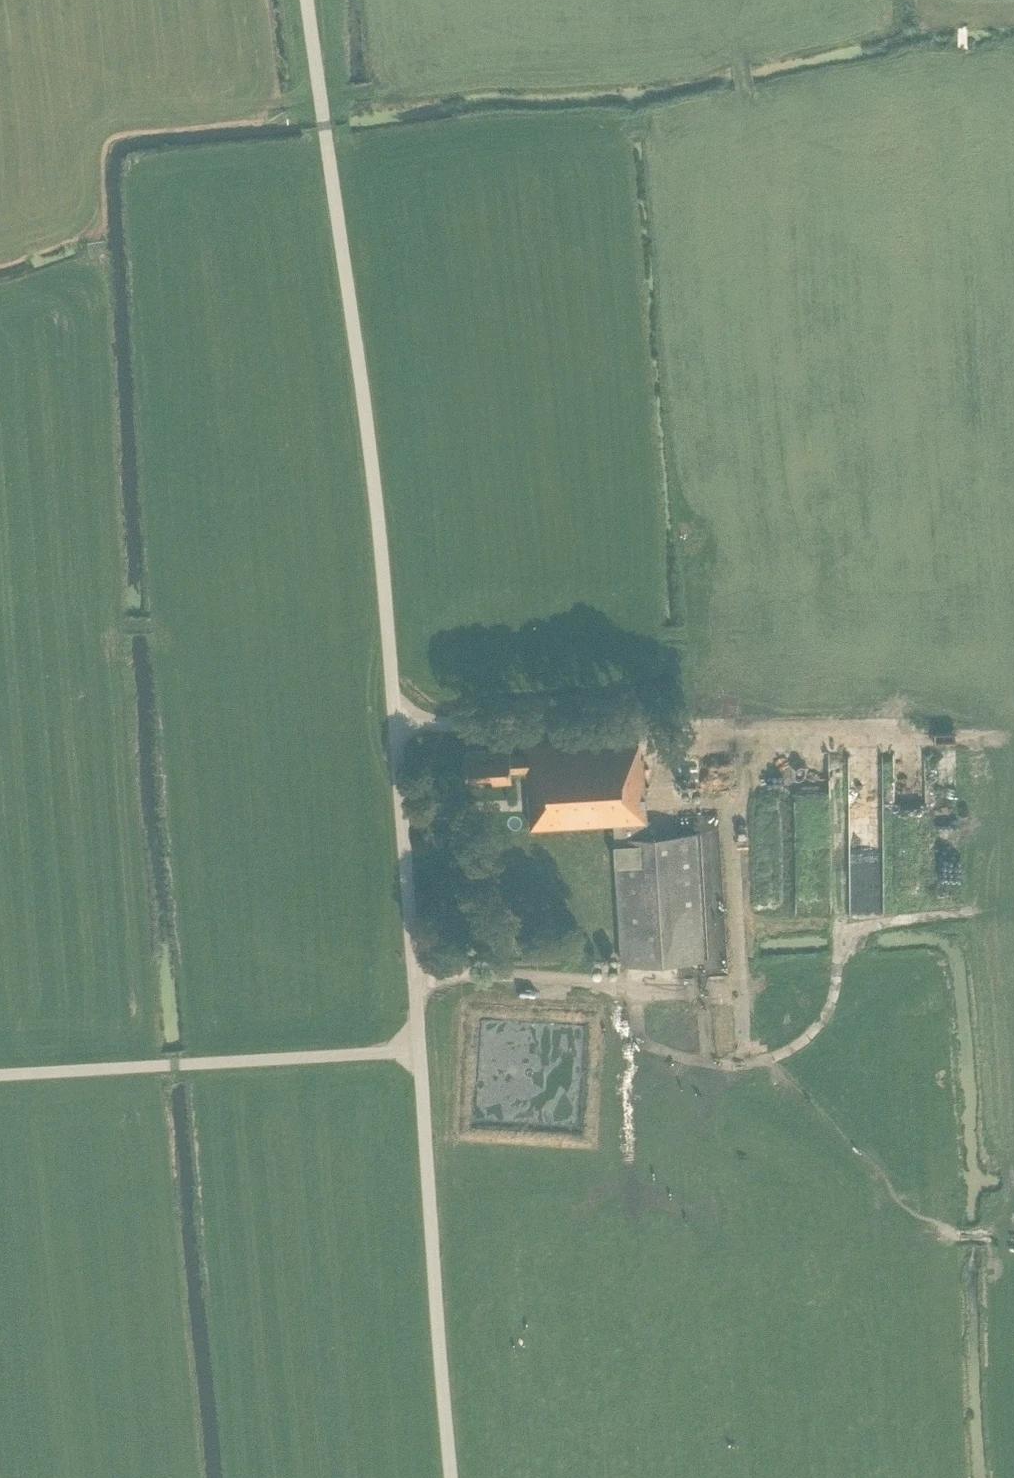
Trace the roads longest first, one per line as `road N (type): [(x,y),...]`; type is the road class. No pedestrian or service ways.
road 1 (unclassified): [(455,1477),(390,613),(310,0)]

